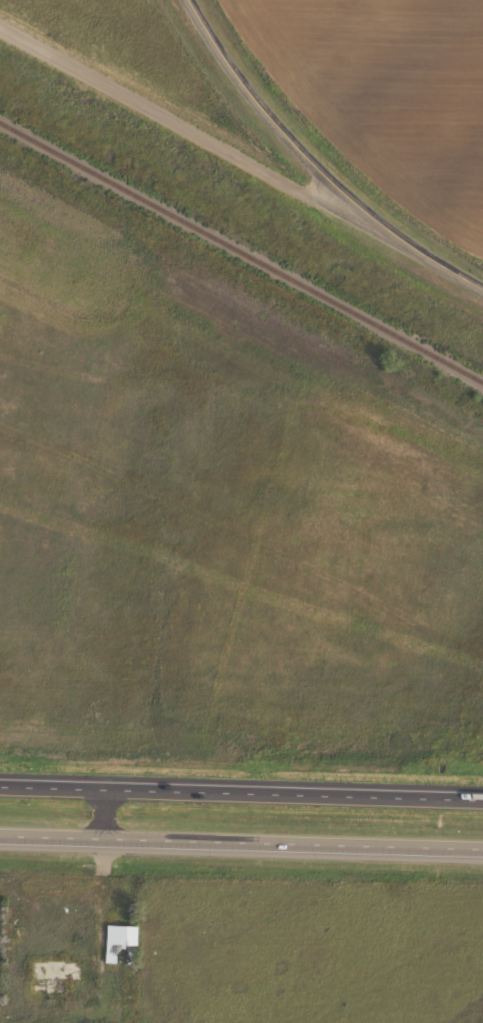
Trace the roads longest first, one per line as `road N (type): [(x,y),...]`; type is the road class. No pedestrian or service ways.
road 1 (trunk): [(482,793),(0,779)]
road 2 (trunk): [(0,830),(482,843)]
road 3 (residential): [(341,190),(287,173),(0,27)]
road 4 (tertiary): [(341,190),(250,80),(201,0)]
road 5 (tertiary): [(482,281),(341,190)]

